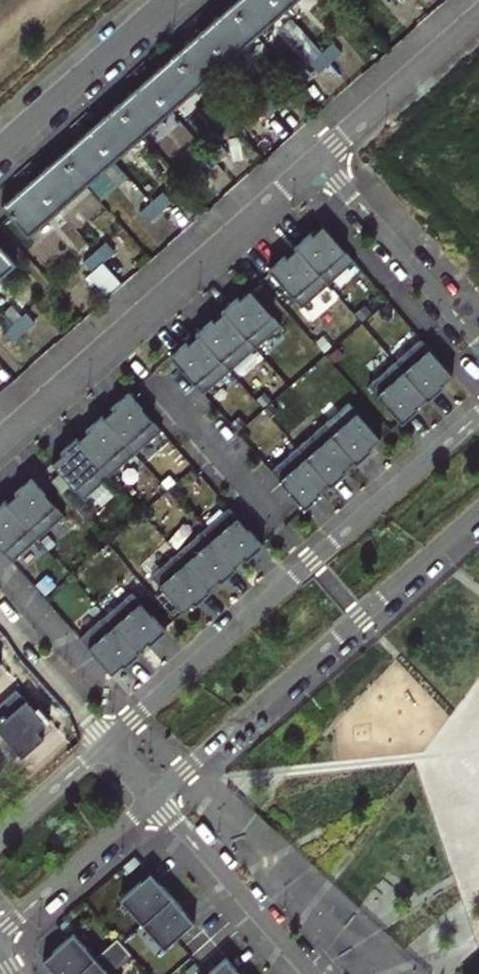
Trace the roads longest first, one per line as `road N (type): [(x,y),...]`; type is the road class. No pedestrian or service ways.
road 1 (residential): [(478,416),(109,742)]
road 2 (residential): [(156,795),(478,511)]
road 3 (residential): [(0,438),(316,160)]
road 4 (residential): [(478,343),(316,160)]
road 5 (residential): [(156,795),(312,973)]
road 6 (residential): [(0,151),(175,0)]
road 7 (residential): [(316,160),(478,17)]
road 8 (residential): [(0,932),(156,795)]
road 9 (residential): [(0,618),(109,742)]
road 10 (residential): [(109,742),(0,837)]

